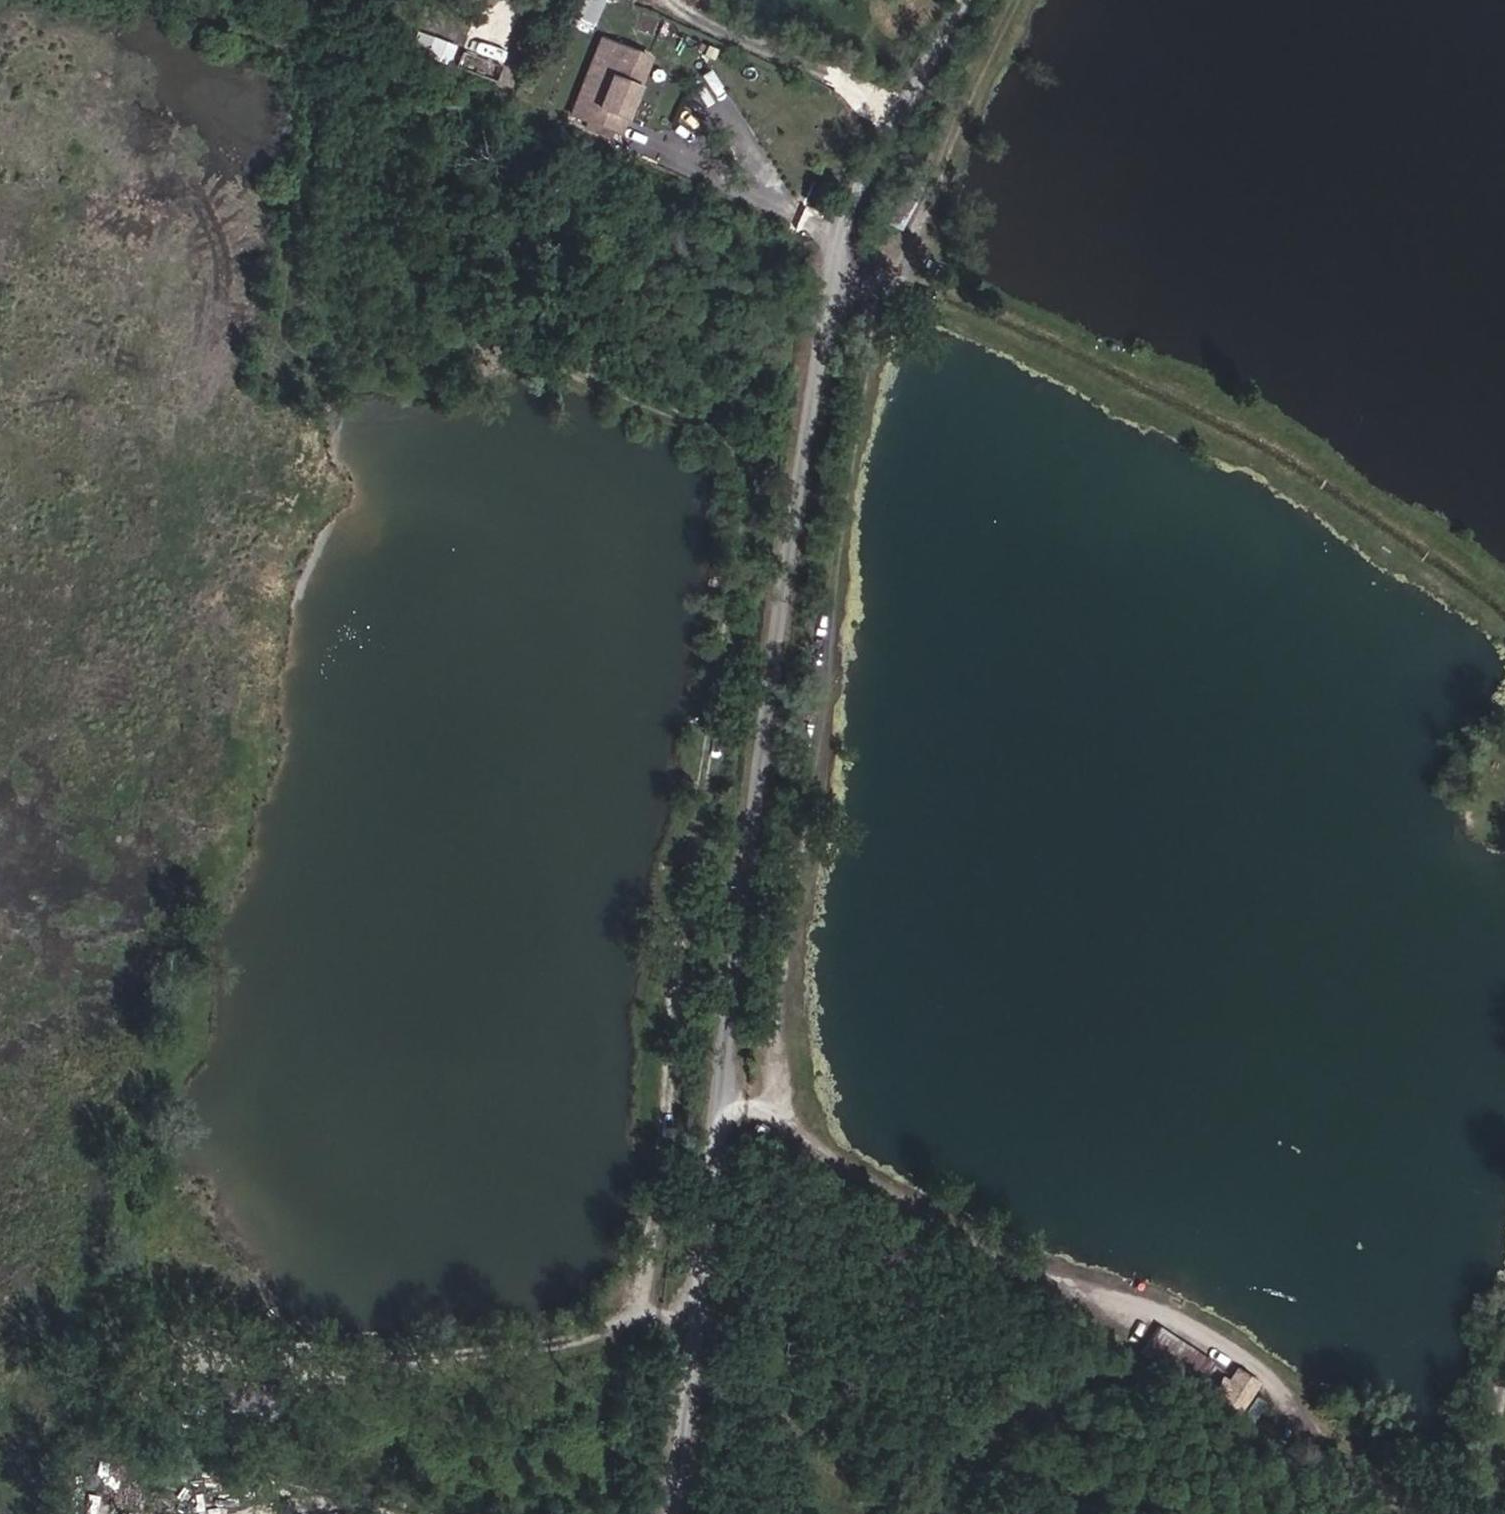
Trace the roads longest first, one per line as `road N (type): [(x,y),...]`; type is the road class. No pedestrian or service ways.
road 1 (unclassified): [(683,1513),(727,1114),(853,275),(986,0)]

